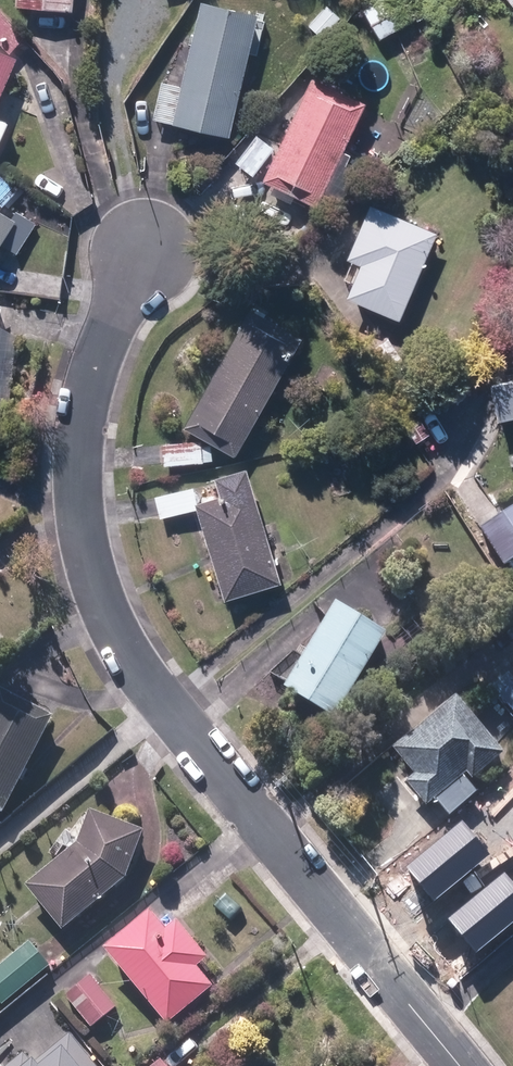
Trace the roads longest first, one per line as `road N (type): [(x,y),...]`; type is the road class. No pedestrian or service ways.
road 1 (residential): [(142,236),(87,377),(79,440),(98,596),(123,653),(457,1065)]

